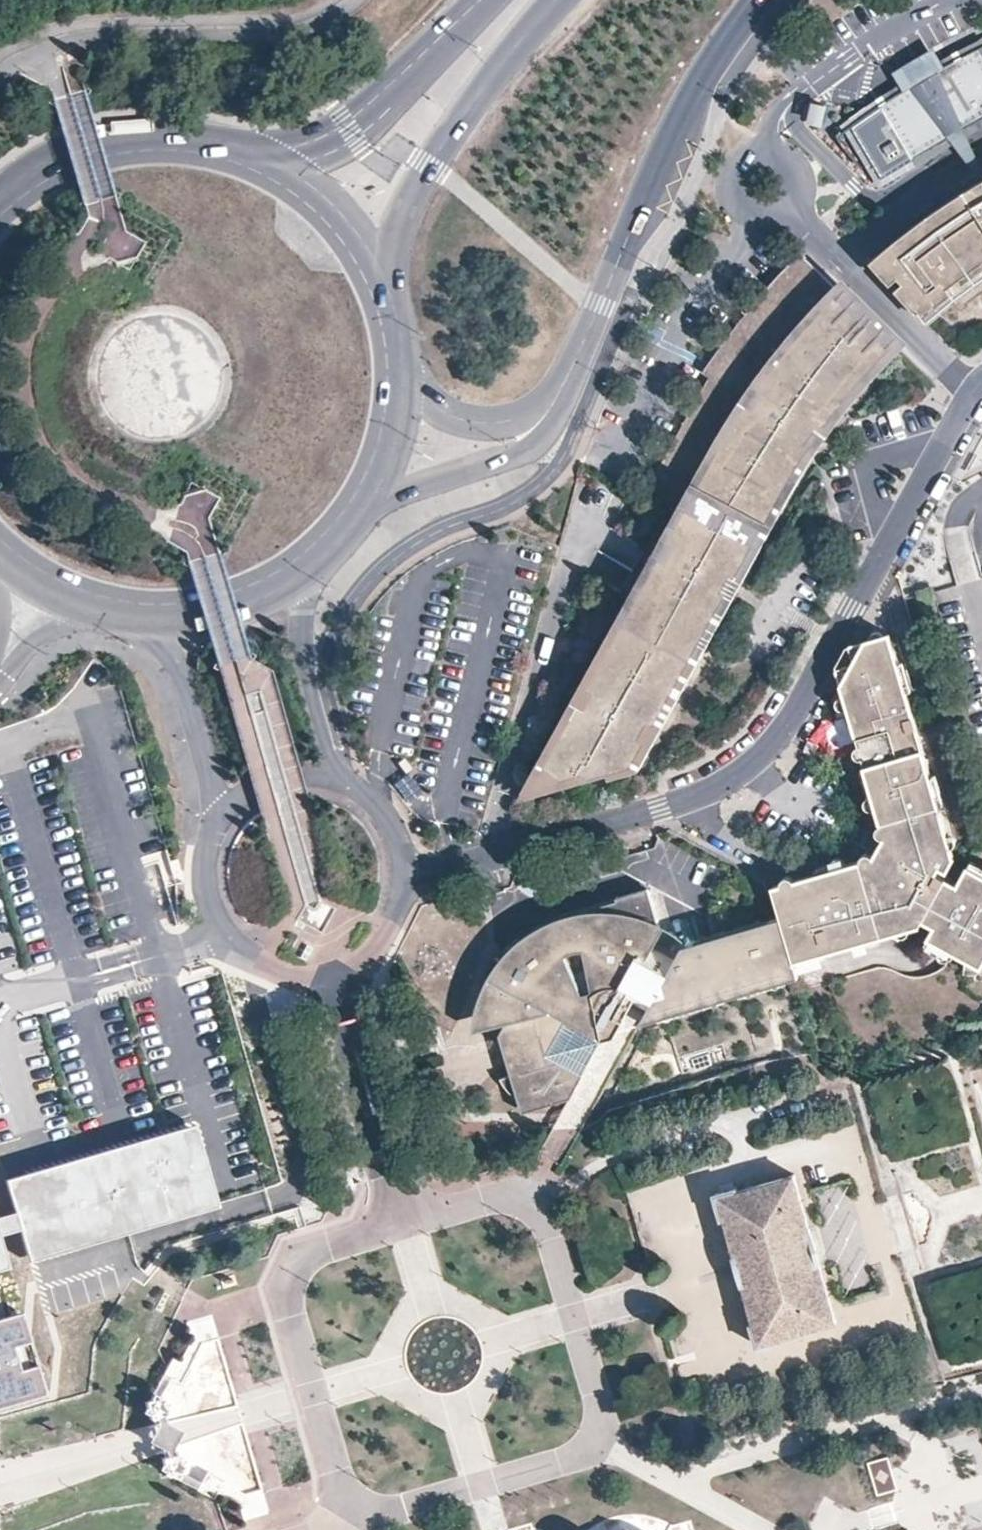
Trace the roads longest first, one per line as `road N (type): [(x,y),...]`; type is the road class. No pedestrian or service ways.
road 1 (residential): [(973,389),(798,702),(751,765),(724,785),(659,808),(402,875)]
road 2 (residential): [(576,363),(664,159),(721,54),(763,0)]
road 3 (primary): [(392,296),(394,235),(429,162),(553,0)]
road 4 (primary): [(480,0),(349,122),(290,147),(254,151)]
road 5 (residential): [(367,508),(528,448),(563,408),(576,363)]
road 6 (primary): [(254,151),(190,135),(124,136),(61,154),(0,194)]
road 7 (residential): [(323,971),(402,1219)]
road 8 (residential): [(117,616),(152,642),(180,687),(211,803),(209,834)]
road 9 (residential): [(350,786),(318,722),(303,662),(303,602),(325,558)]
road 10 (primary): [(117,616),(215,614),(262,598),(325,558)]
road 11 (residential): [(576,363),(520,418),(469,422),(426,397),(405,361)]
road 12 (residential): [(209,834),(201,885),(221,934),(269,969),(323,971)]
road 13 (primary): [(392,296),(349,220),(306,180),(254,151)]
road 14 (residential): [(973,389),(836,261)]
road 15 (residential): [(786,211),(797,193),(794,173),(779,159),(750,162),(737,187),(743,205),(758,216),(777,215)]
road 16 (residential): [(981,162),(836,261)]
road 17 (residential): [(350,786),(310,774),(269,779),(233,800),(209,834)]
road 18 (primary): [(367,508),(400,427),(405,361)]
road 19 (residential): [(323,971),(370,947),(387,926),(402,875)]

